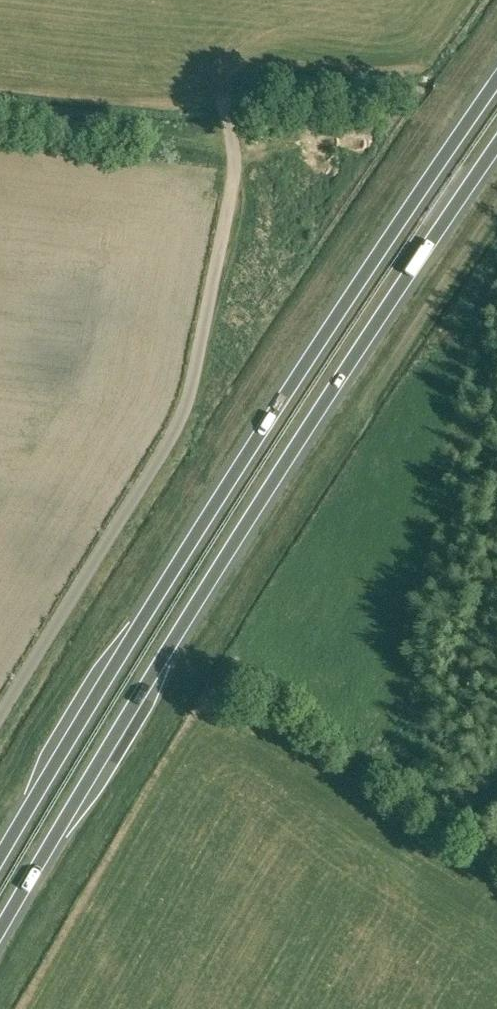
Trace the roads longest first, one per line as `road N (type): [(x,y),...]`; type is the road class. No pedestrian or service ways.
road 1 (trunk): [(0,932),(240,536),(496,144)]
road 2 (trunk): [(496,80),(206,518),(0,861)]
road 3 (unclassified): [(223,102),(237,156),(181,410),(0,716)]

